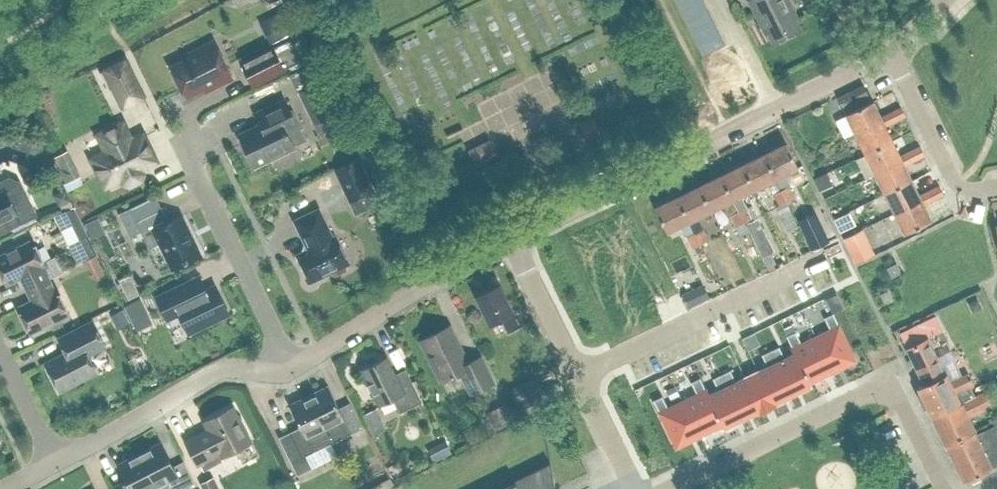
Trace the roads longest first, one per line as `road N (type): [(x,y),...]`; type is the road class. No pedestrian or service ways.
road 1 (residential): [(942,488),(889,381),(664,488)]
road 2 (unclassified): [(510,239),(774,109)]
road 3 (residential): [(577,374),(821,257)]
road 4 (residential): [(55,460),(221,366),(288,368)]
road 5 (residential): [(288,368),(510,239)]
road 6 (residential): [(288,368),(184,148)]
road 7 (residential): [(996,185),(972,189),(954,180),(890,52)]
road 8 (unclassified): [(577,374),(510,239)]
road 9 (unclassified): [(774,109),(890,52)]
road 10 (unclassified): [(630,488),(577,374)]
road 11 (residential): [(55,460),(0,348)]
road 12 (residential): [(720,0),(774,109)]

